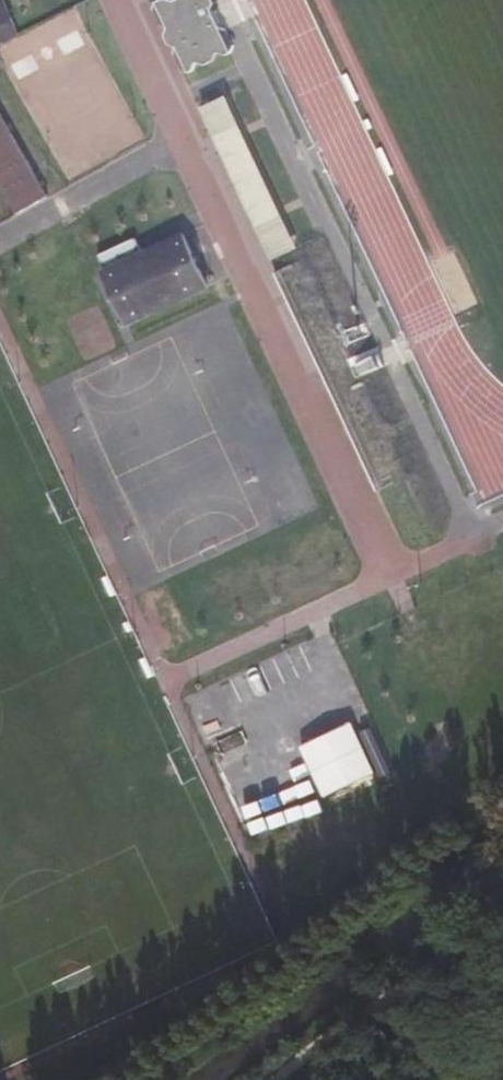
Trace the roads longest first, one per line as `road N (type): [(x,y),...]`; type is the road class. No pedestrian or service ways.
road 1 (track): [(185,675),(502,528)]

